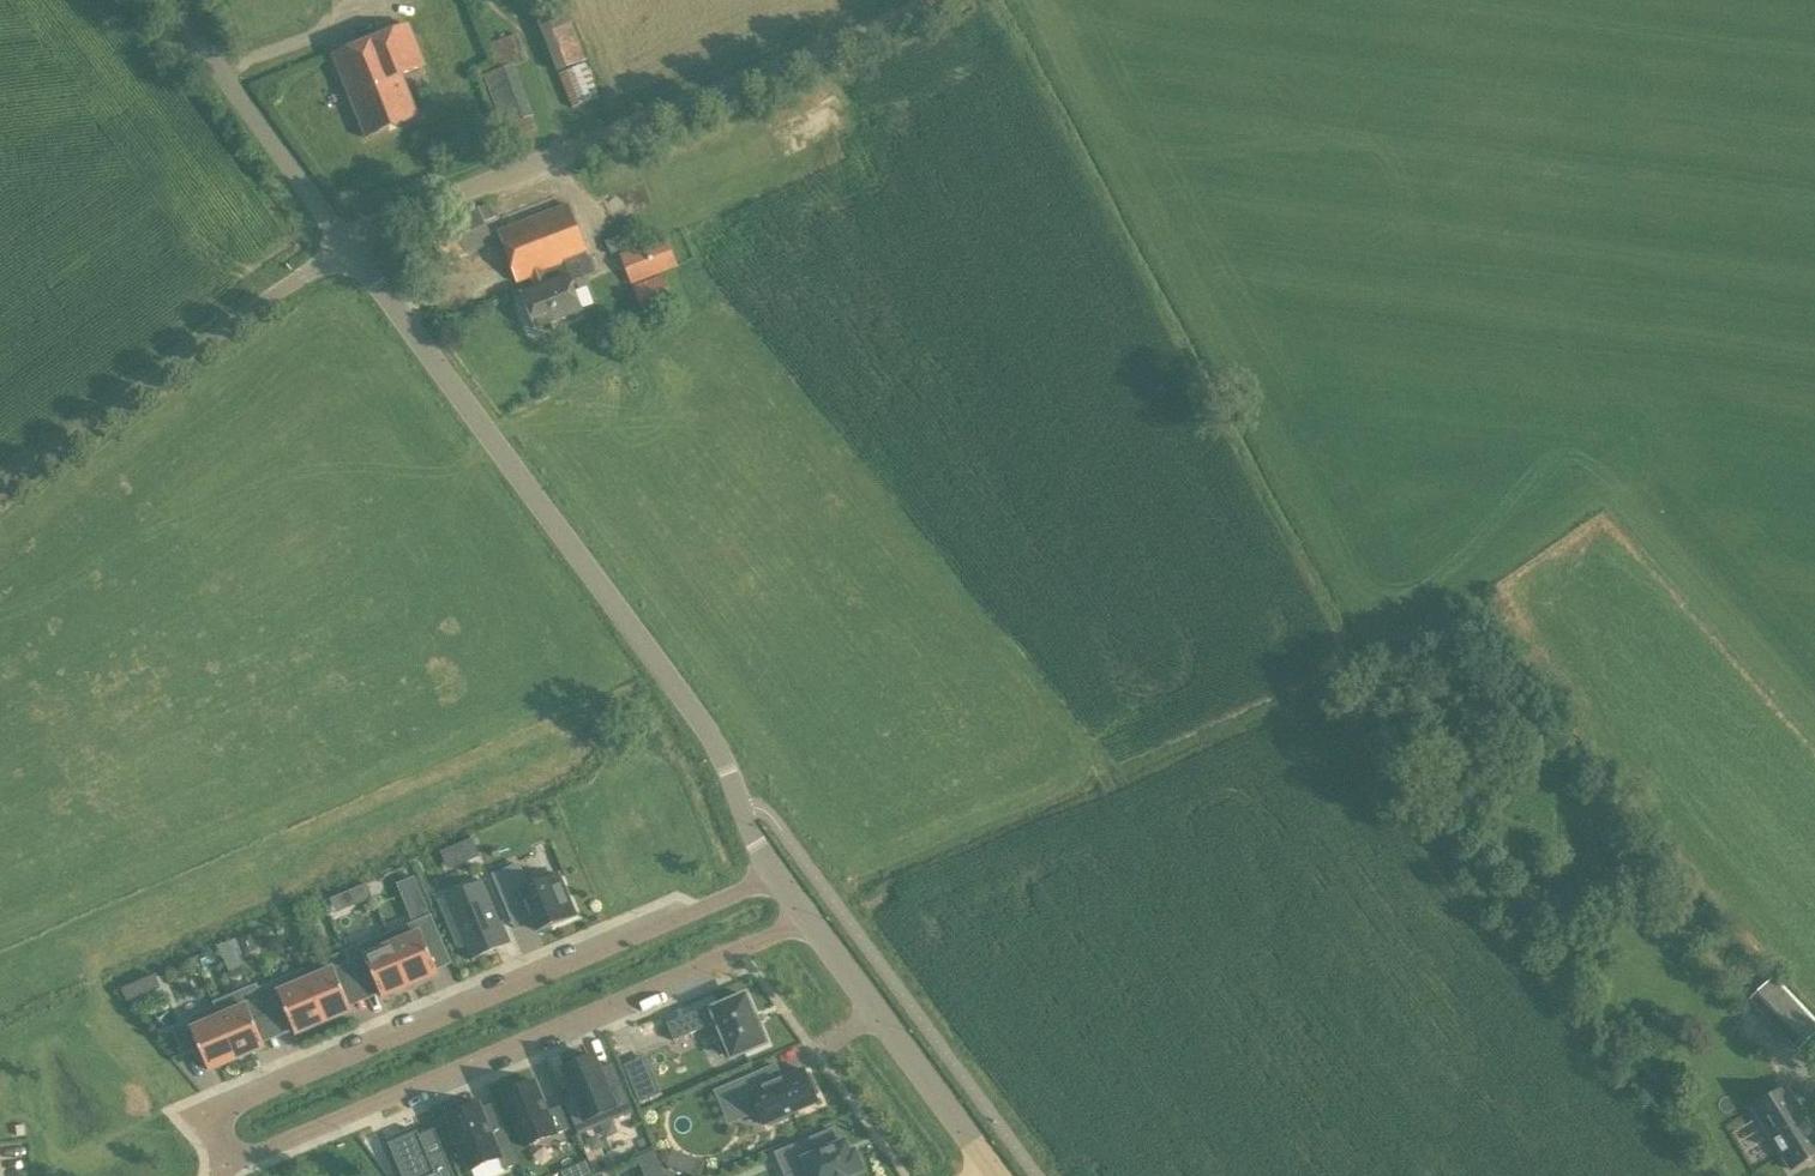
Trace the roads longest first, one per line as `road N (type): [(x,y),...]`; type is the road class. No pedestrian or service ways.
road 1 (unclassified): [(741,806),(731,774),(348,241)]
road 2 (unclassified): [(348,241),(943,0)]
road 3 (residential): [(229,1166),(809,923)]
road 4 (residential): [(781,878),(203,1116)]
road 5 (unclassified): [(0,487),(348,241)]
road 6 (residential): [(994,1172),(809,923)]
road 7 (unclassified): [(348,241),(164,0)]

